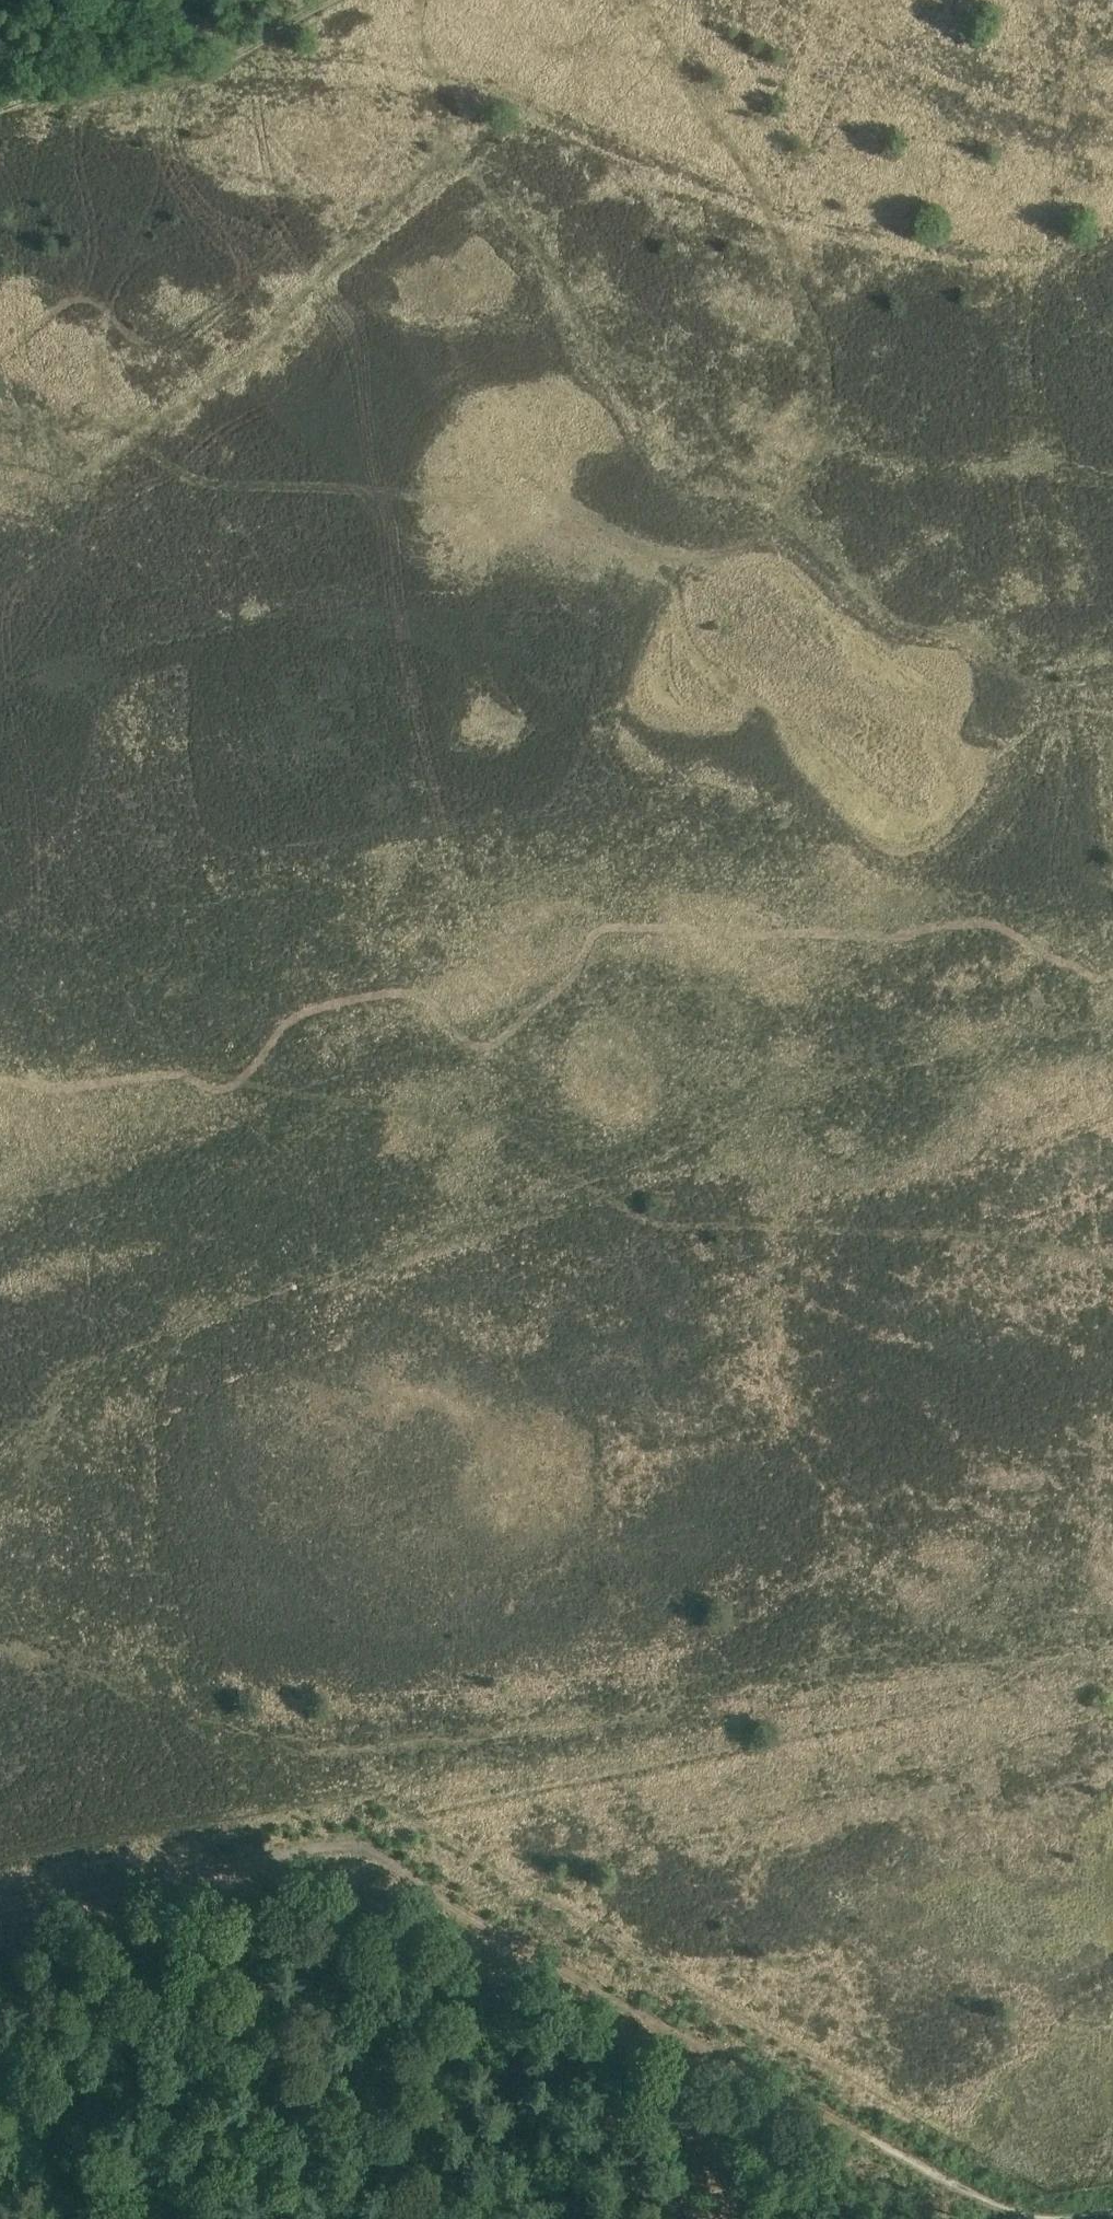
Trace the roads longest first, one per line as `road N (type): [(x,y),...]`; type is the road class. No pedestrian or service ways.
road 1 (track): [(338,0),(199,71),(115,80),(0,110)]
road 2 (track): [(122,2218),(0,2087)]

